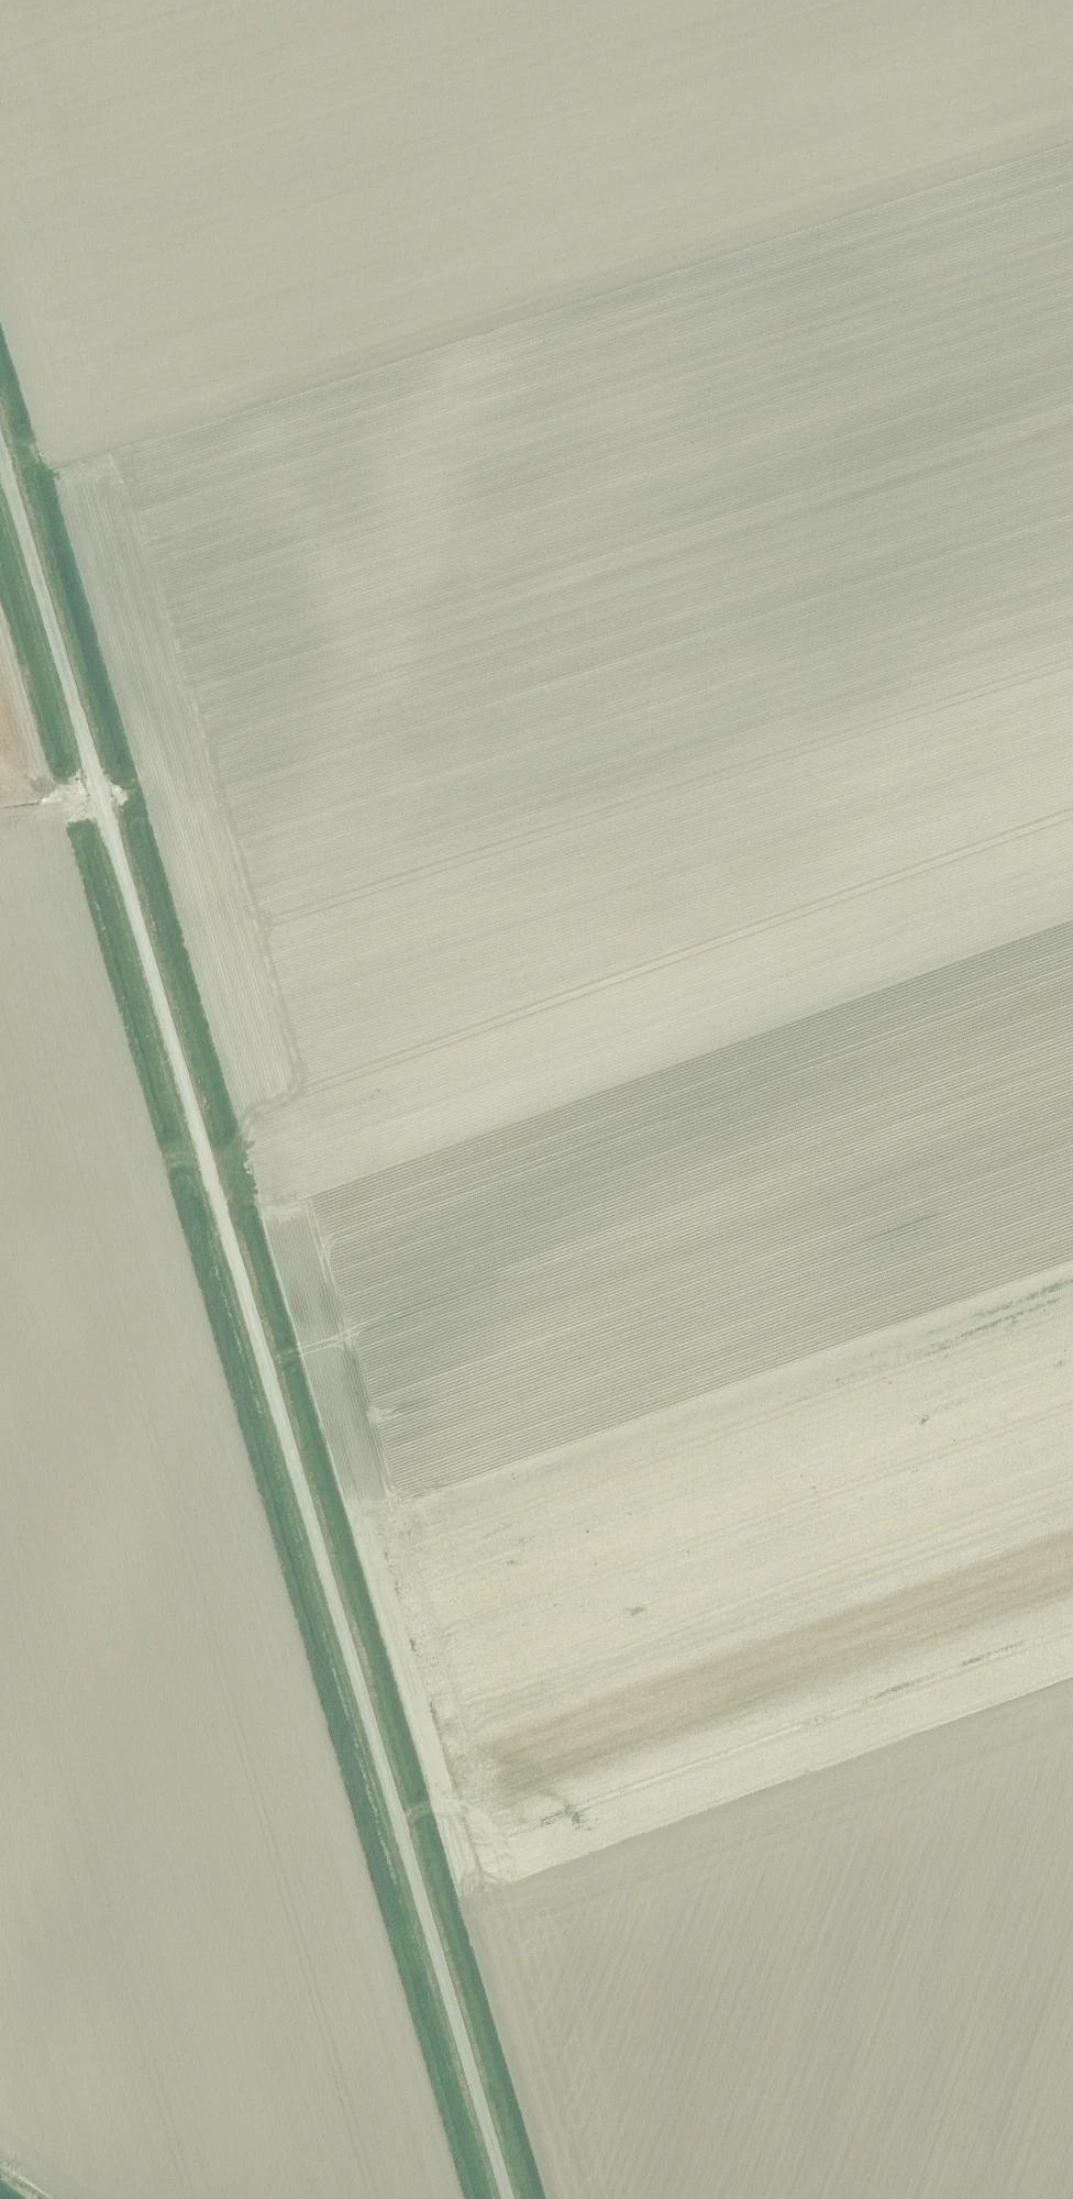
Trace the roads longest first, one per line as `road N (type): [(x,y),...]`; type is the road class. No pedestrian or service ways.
road 1 (unclassified): [(507,2198),(0,454)]

